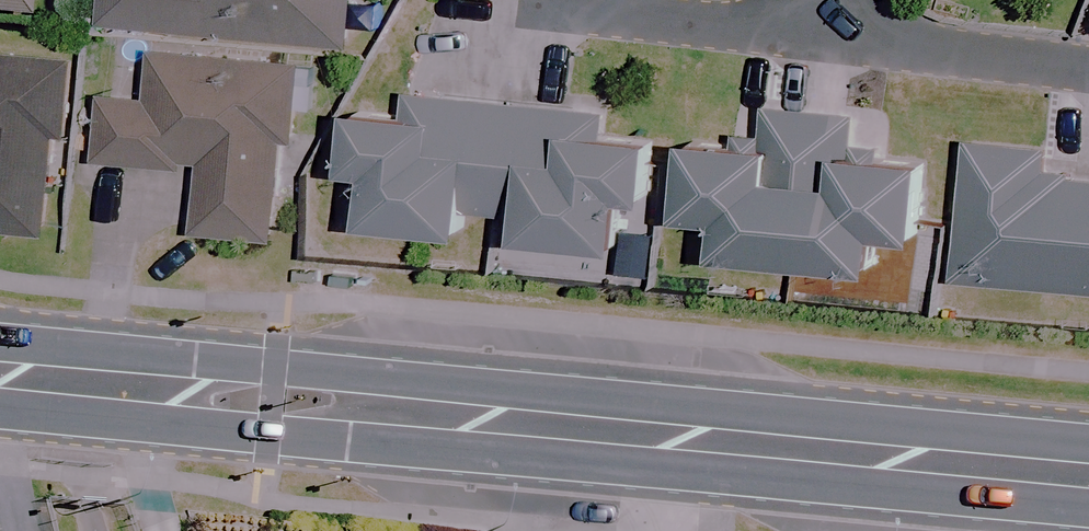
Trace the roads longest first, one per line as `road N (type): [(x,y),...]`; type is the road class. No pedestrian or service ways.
road 1 (secondary): [(700,440),(0,374)]
road 2 (secondary): [(1088,477),(700,440)]
road 3 (residential): [(511,3),(811,36)]
road 4 (residential): [(811,36),(1088,69)]

